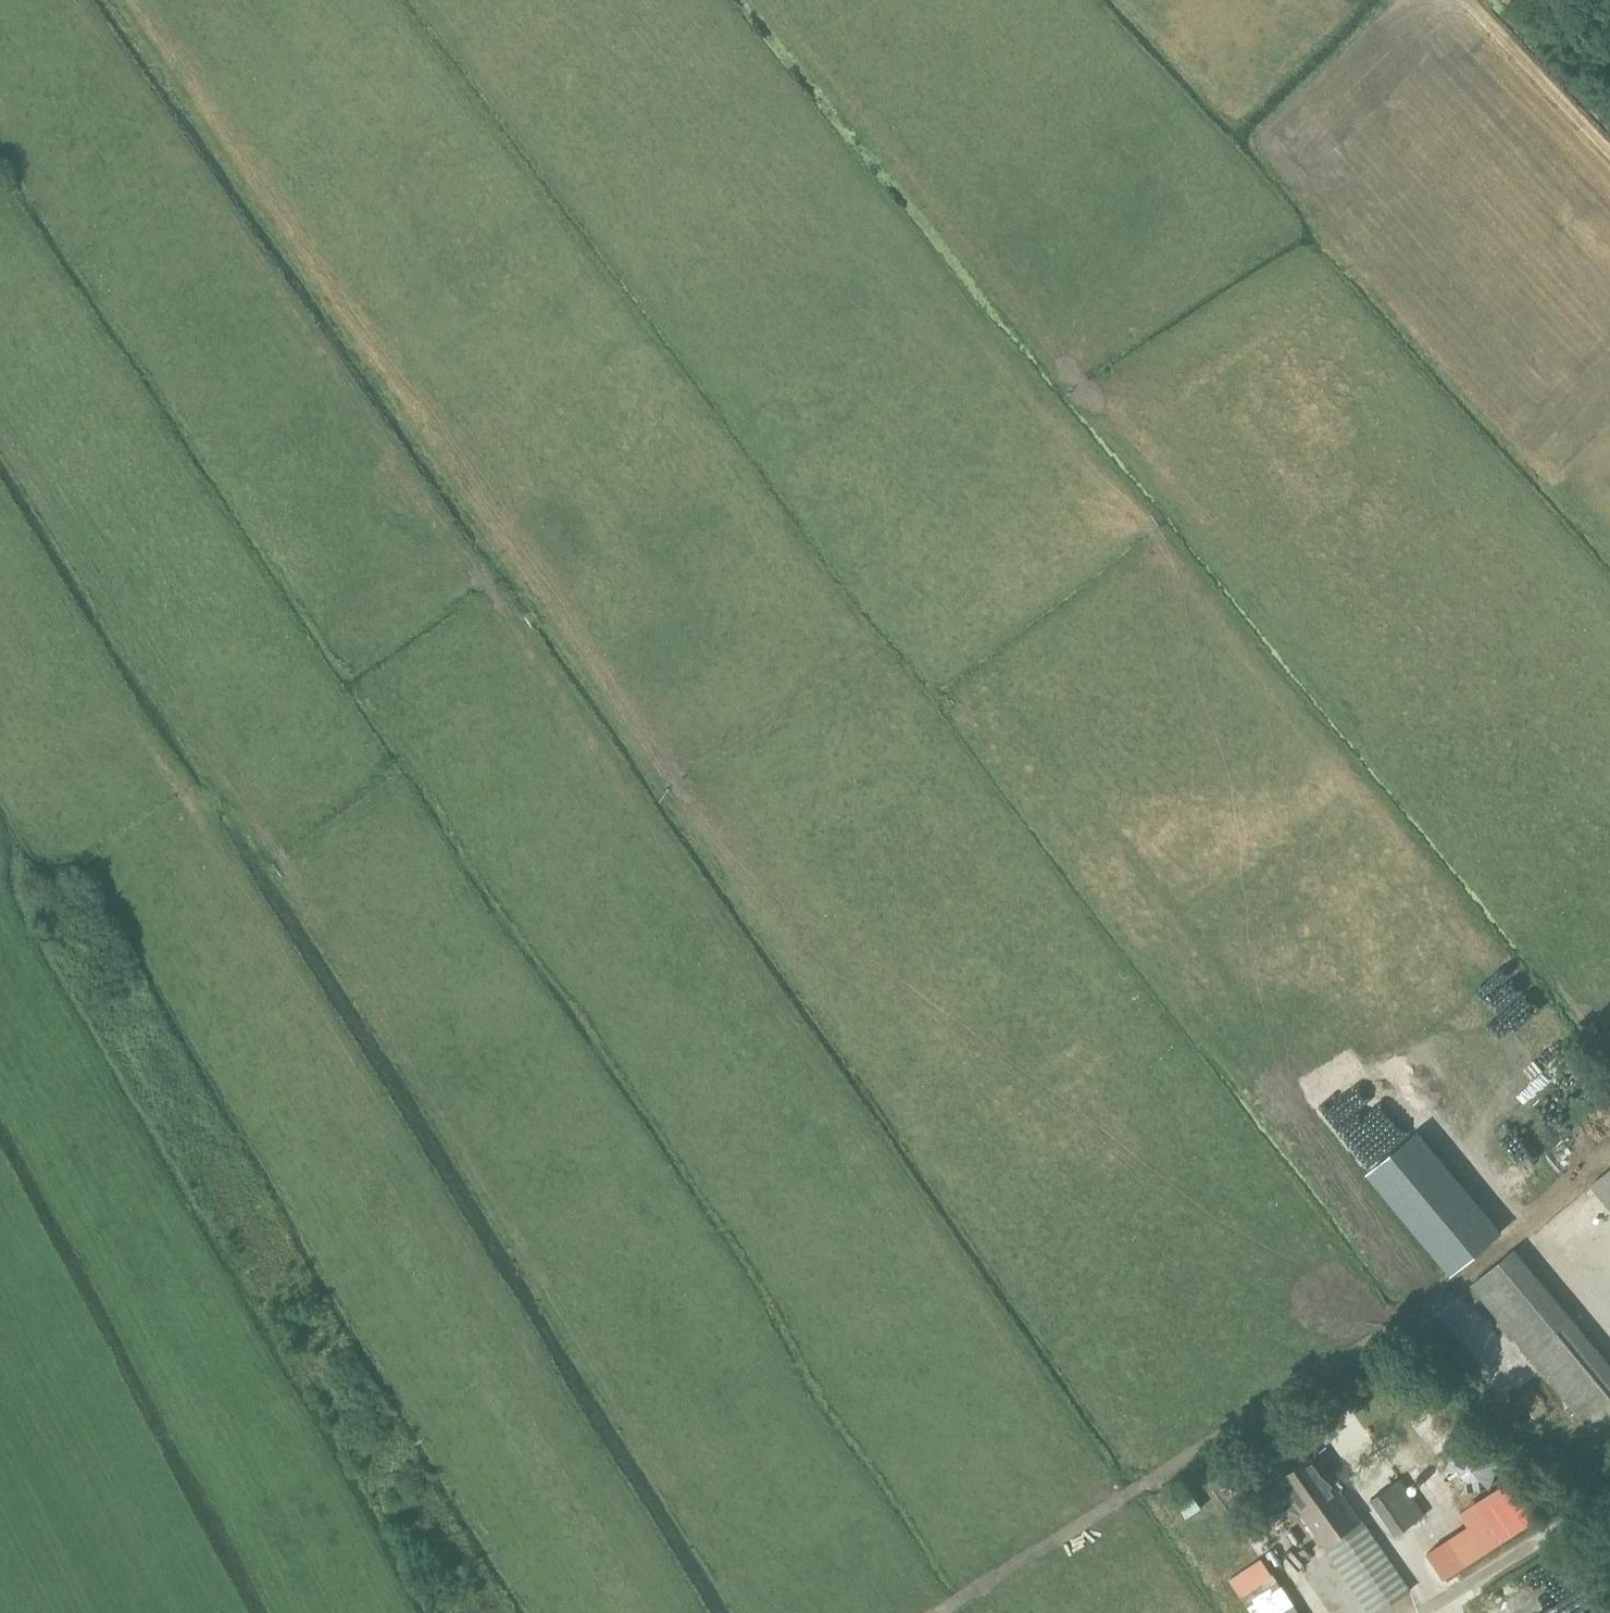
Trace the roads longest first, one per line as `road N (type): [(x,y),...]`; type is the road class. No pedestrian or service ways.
road 1 (track): [(0,1370),(163,1612)]
road 2 (track): [(1463,0),(1609,151)]

